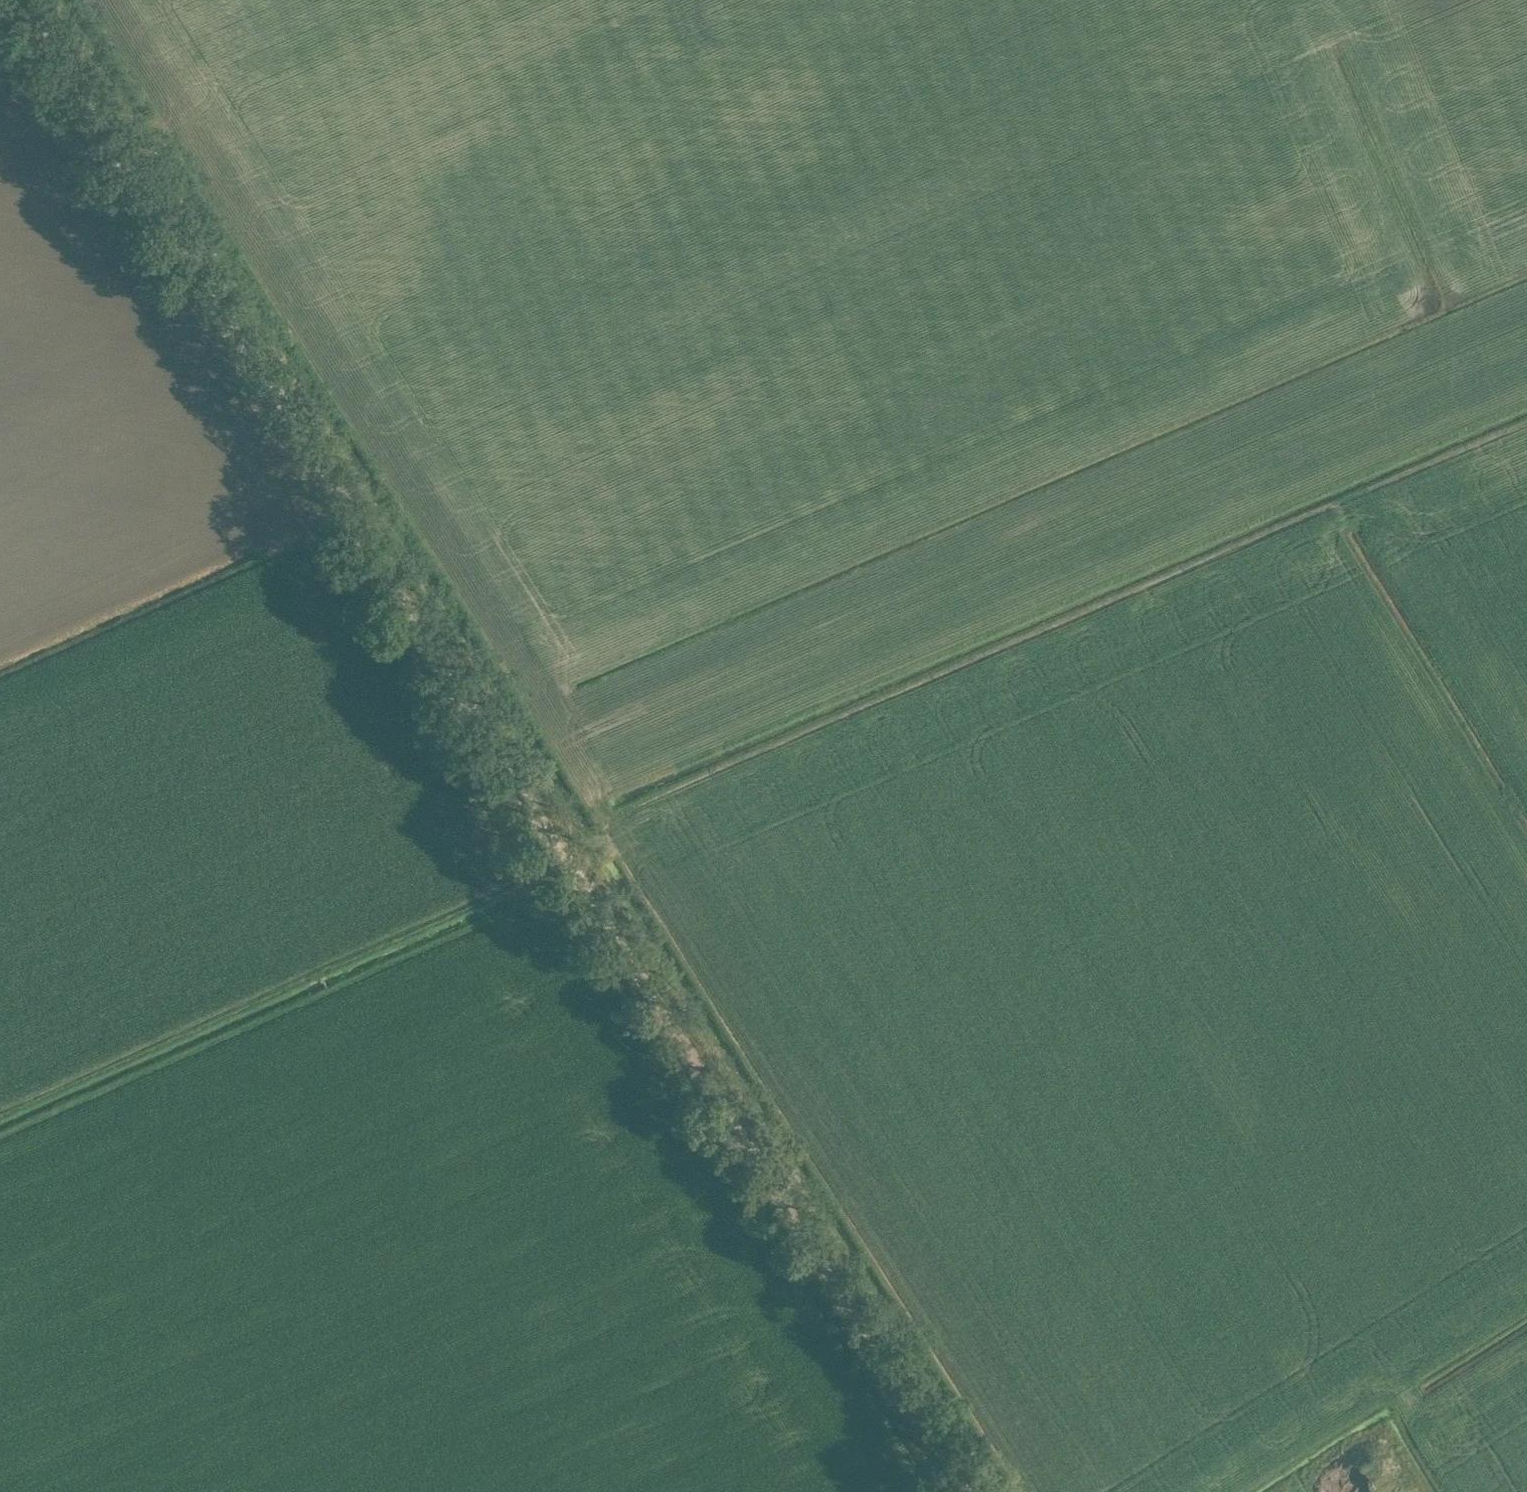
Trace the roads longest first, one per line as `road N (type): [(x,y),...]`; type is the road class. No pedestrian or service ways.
road 1 (track): [(967,1491),(24,0)]
road 2 (track): [(120,152),(0,207)]

